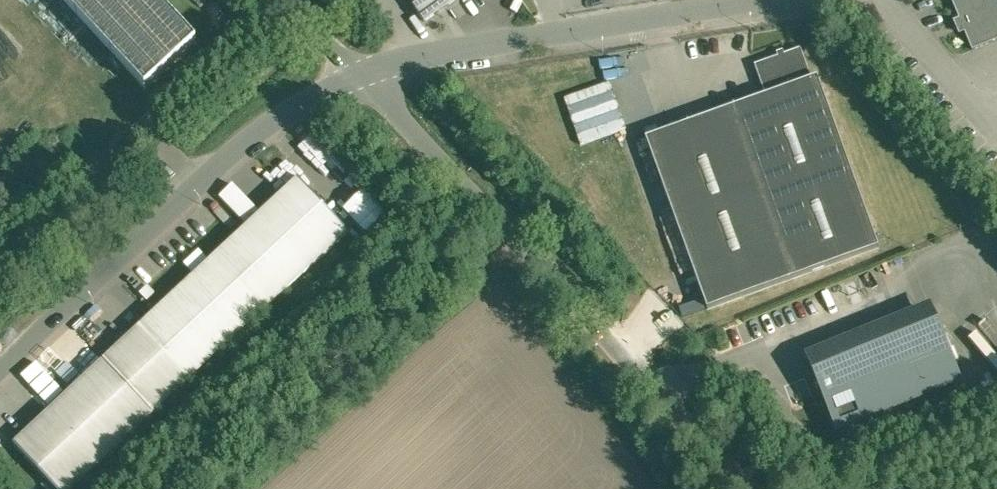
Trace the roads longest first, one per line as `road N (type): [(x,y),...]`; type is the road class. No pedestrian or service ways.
road 1 (unclassified): [(749,488),(367,73)]
road 2 (unclassified): [(367,73),(244,142),(0,370)]
road 3 (unclassified): [(759,0),(367,73)]

